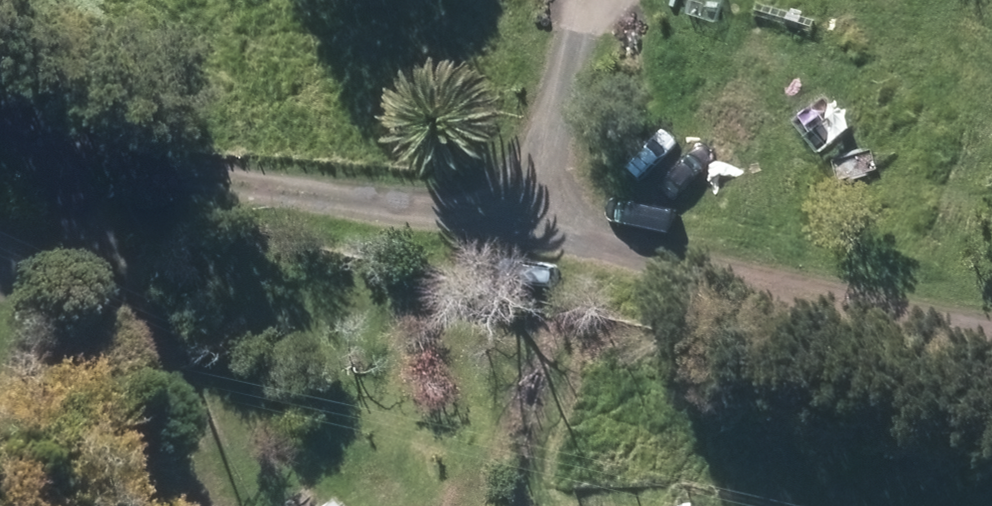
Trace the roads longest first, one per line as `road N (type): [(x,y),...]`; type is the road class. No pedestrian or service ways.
road 1 (track): [(0,123),(72,154),(215,186),(991,323)]
road 2 (track): [(72,154),(206,505)]
road 3 (track): [(546,244),(601,0)]

